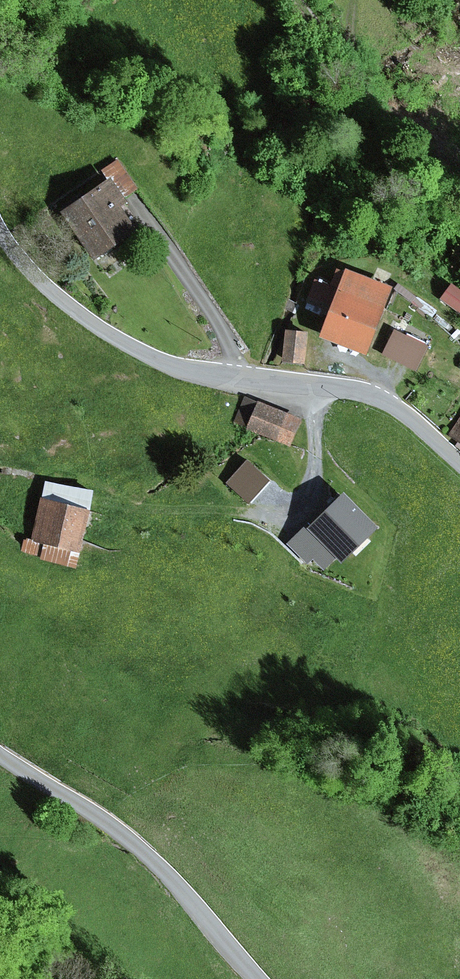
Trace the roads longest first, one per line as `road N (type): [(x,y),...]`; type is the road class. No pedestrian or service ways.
road 1 (tertiary): [(459,464),(398,409),(368,394),(182,370),(148,356),(84,320),(0,232)]
road 2 (tertiary): [(0,754),(154,862),(256,978)]
road 3 (track): [(459,207),(379,142),(356,110),(355,57)]

